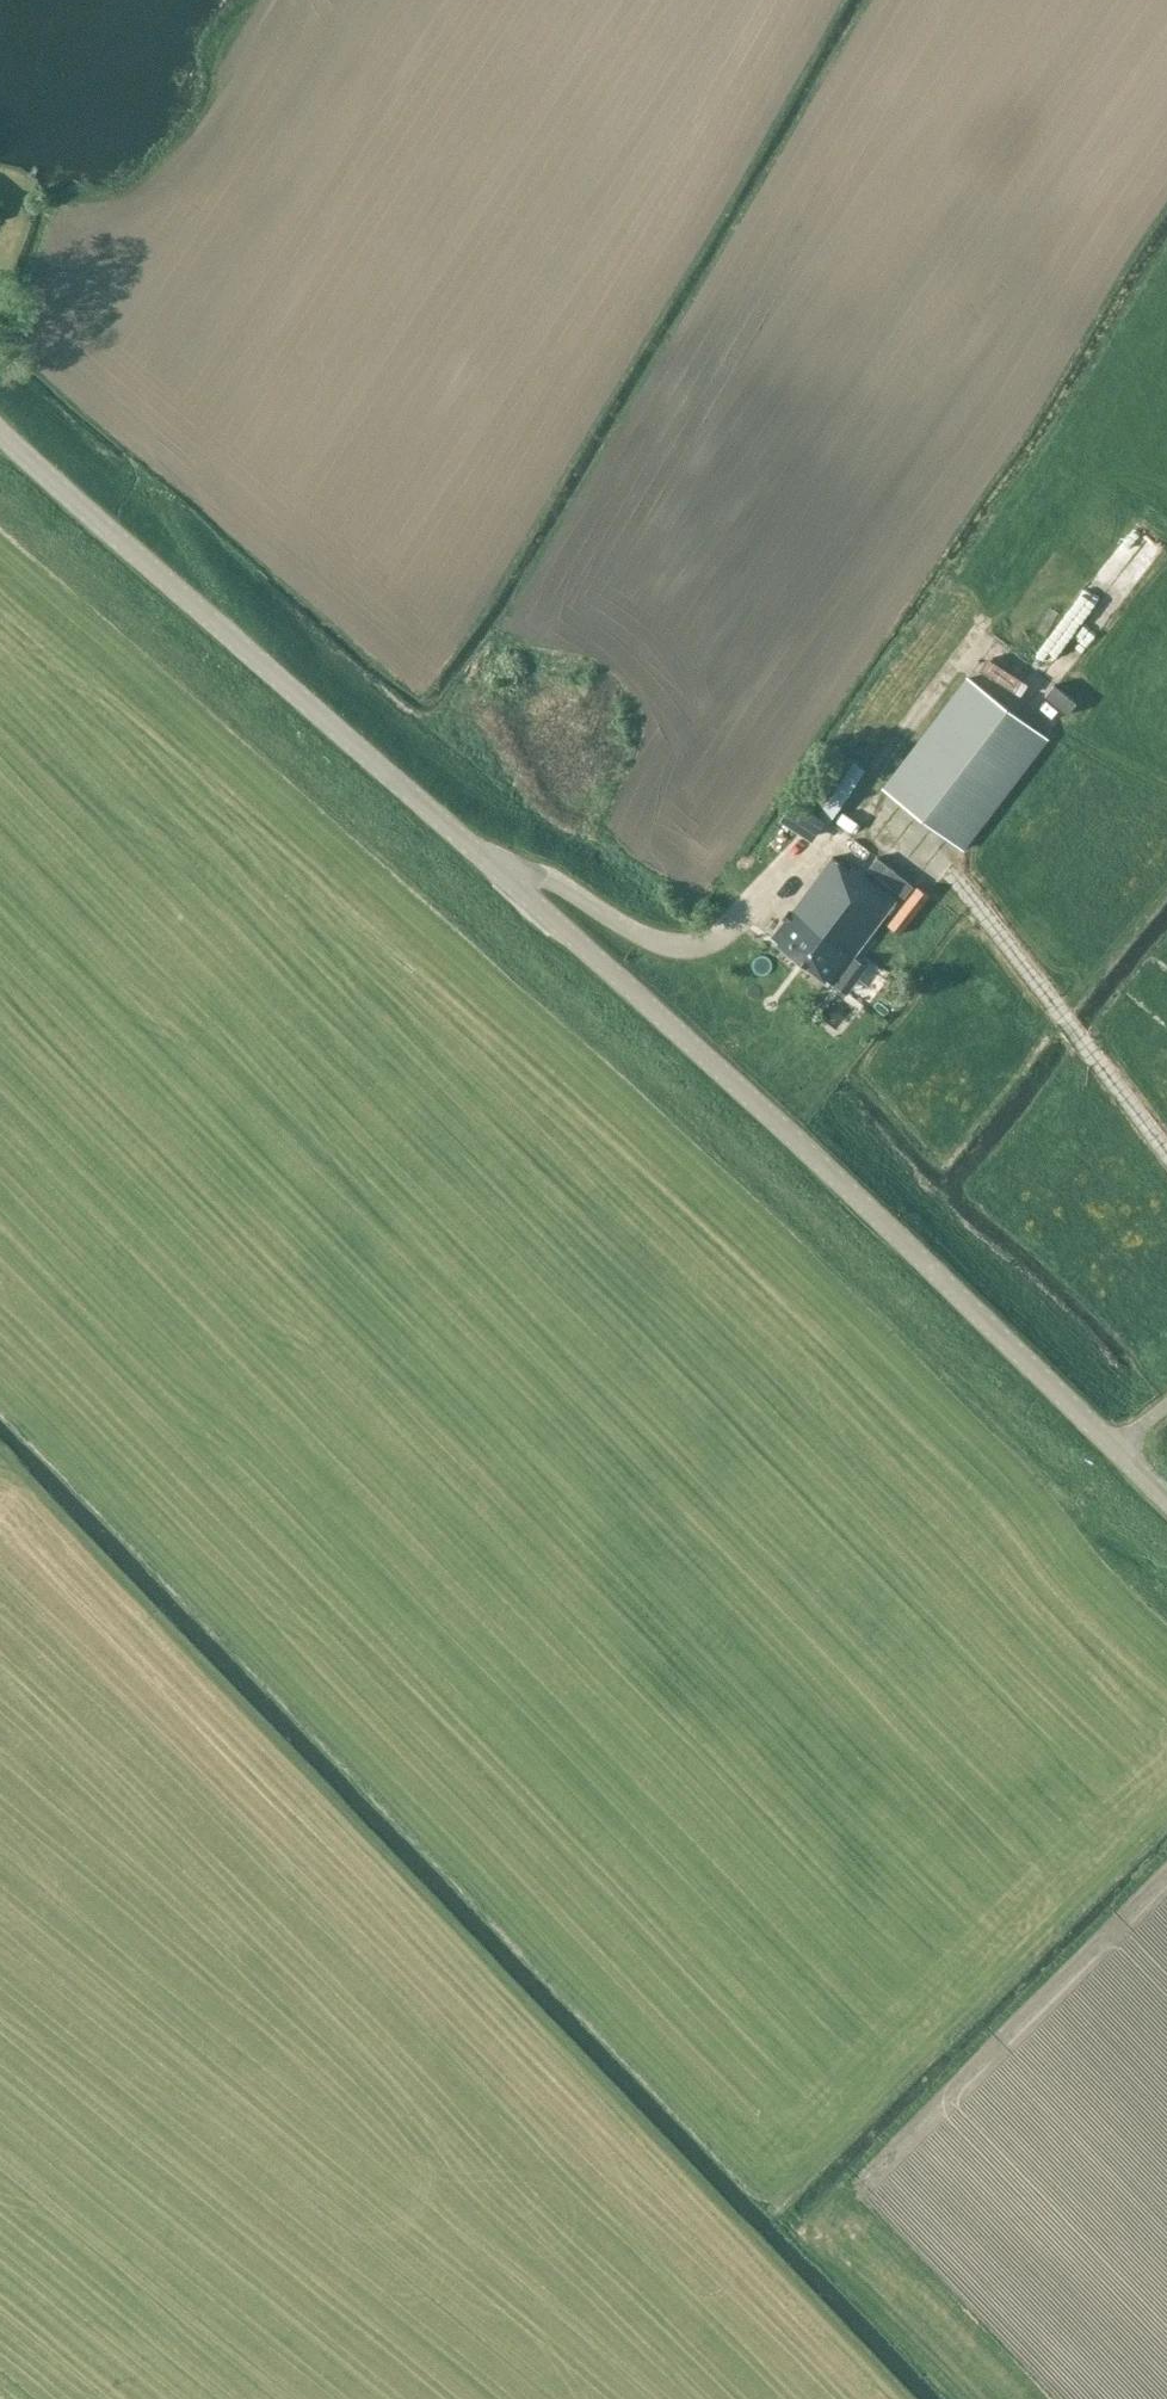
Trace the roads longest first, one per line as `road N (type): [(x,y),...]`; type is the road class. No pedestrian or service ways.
road 1 (tertiary): [(1166,1500),(646,1003),(0,432)]

